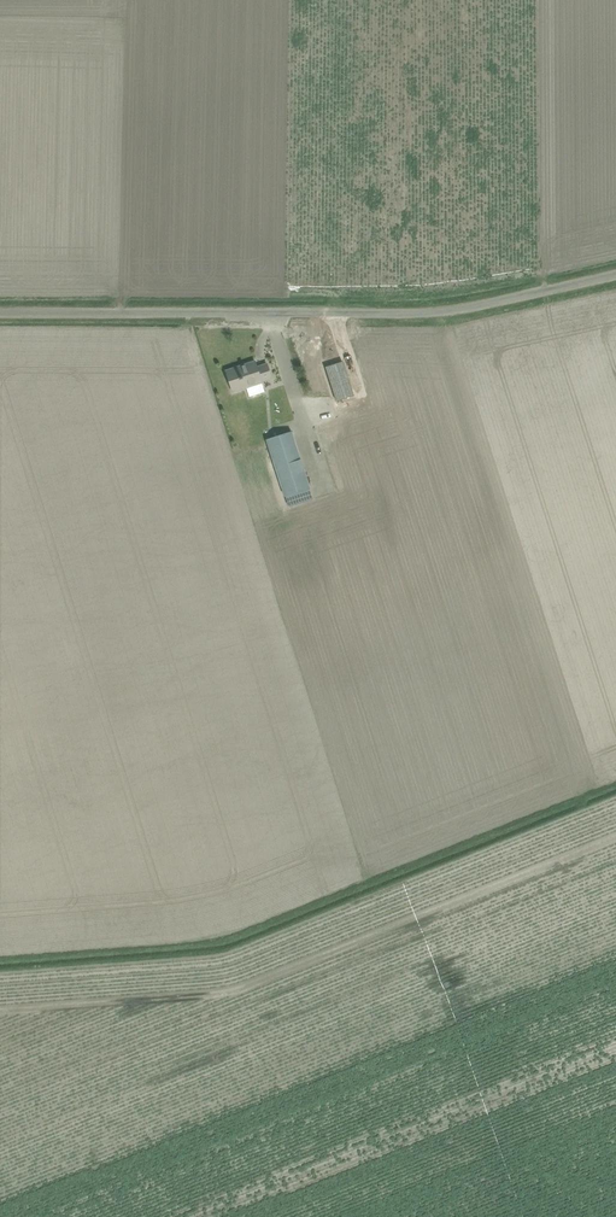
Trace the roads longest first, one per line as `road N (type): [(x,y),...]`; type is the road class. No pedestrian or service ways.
road 1 (unclassified): [(0,307),(338,315),(449,309),(615,273)]

